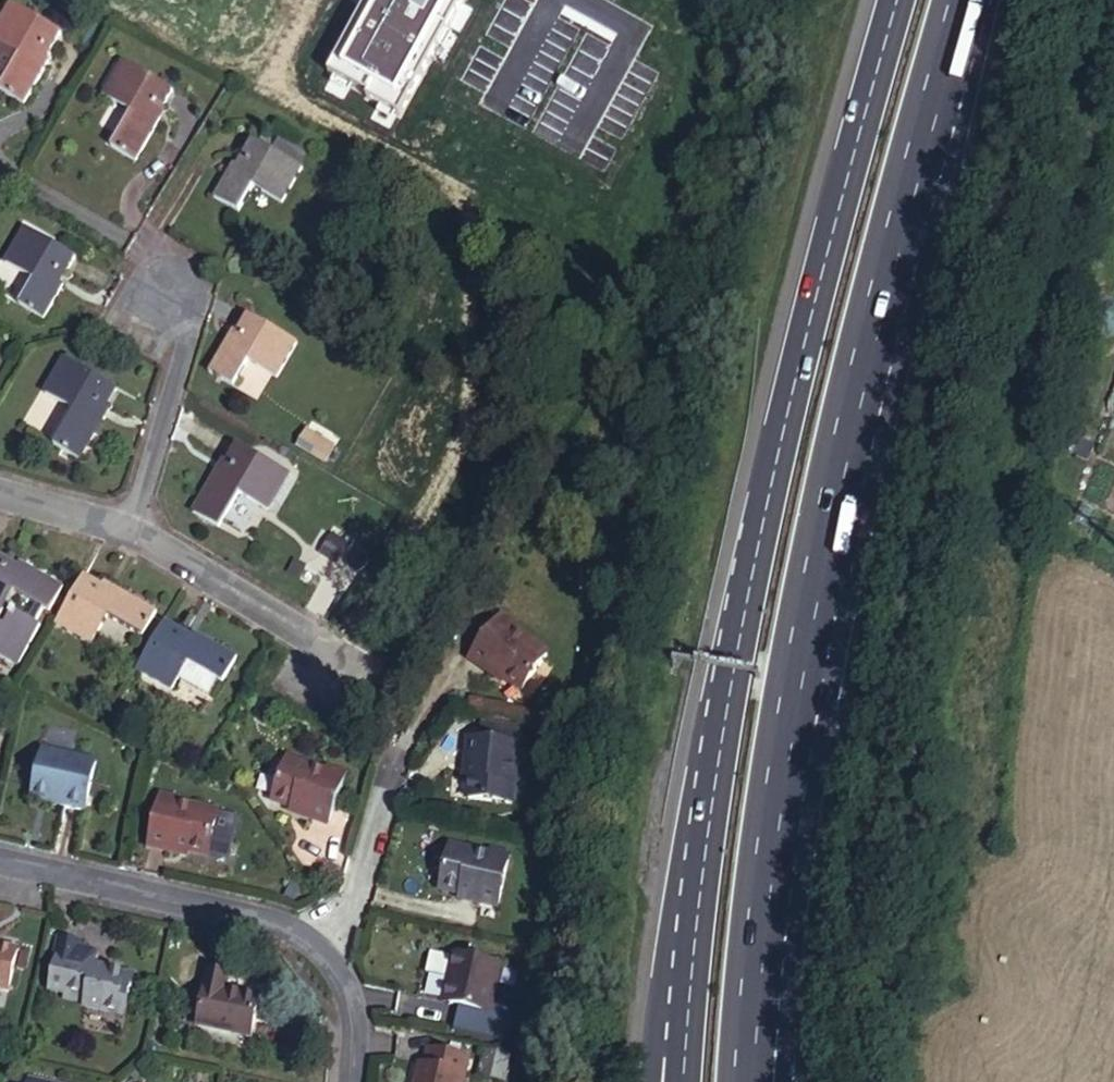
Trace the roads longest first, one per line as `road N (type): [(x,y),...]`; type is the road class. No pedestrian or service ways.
road 1 (trunk): [(902,0),(793,395),(751,584),(687,1056)]
road 2 (trunk): [(779,764),(877,314),(965,0)]
road 3 (residential): [(322,949),(299,927),(268,915),(0,857)]
road 4 (trunk): [(748,1081),(779,764)]
road 5 (trunk): [(781,1081),(779,764)]
road 6 (residential): [(129,528),(348,659)]
road 7 (residential): [(129,528),(181,350),(169,291)]
road 8 (residential): [(385,794),(357,901),(322,949)]
road 9 (residential): [(352,1081),(351,1001),(322,949)]
road 10 (residential): [(0,489),(129,528)]

